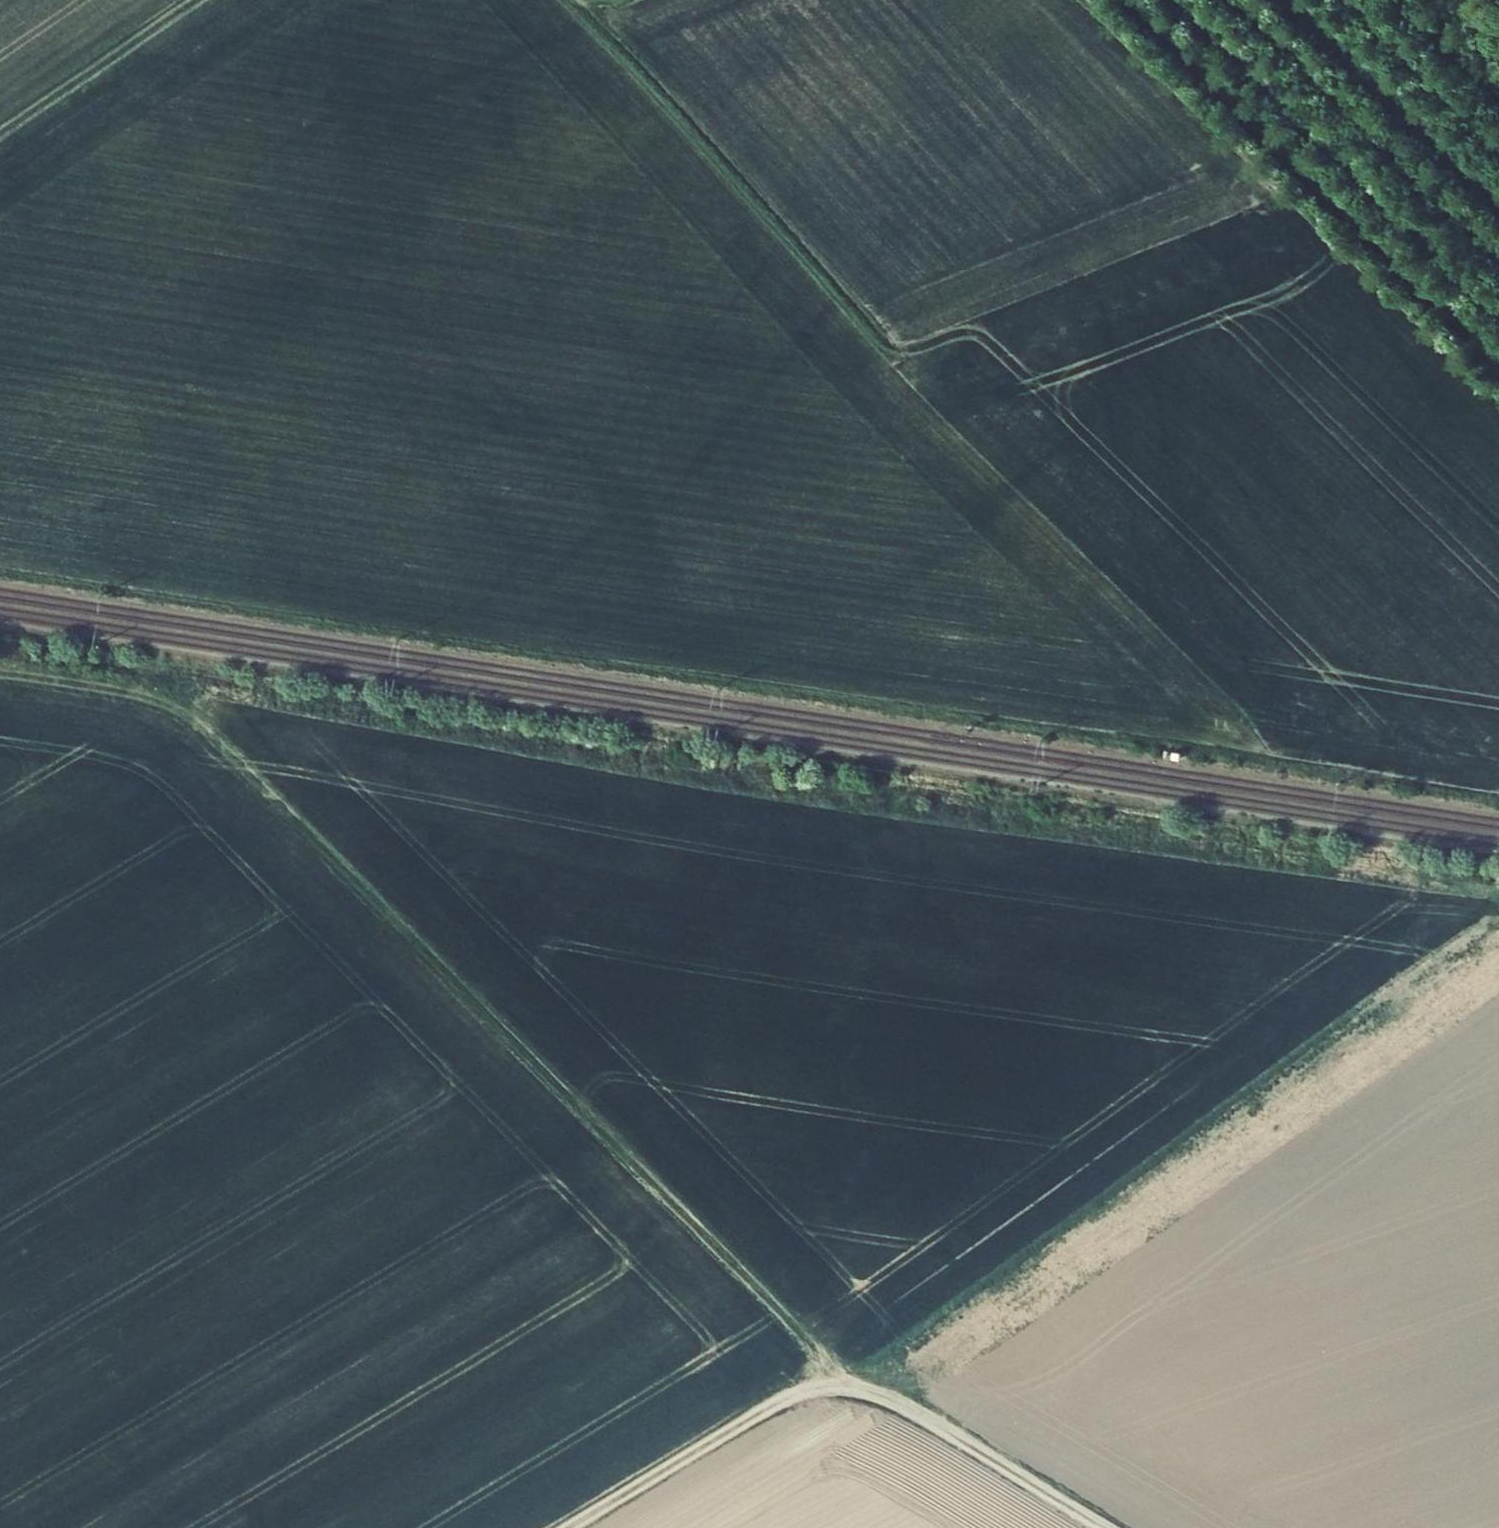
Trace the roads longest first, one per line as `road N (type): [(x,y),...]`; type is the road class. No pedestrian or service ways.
road 1 (track): [(574,1527),(810,1386),(846,1392),(1075,1527)]
road 2 (track): [(0,134),(198,0)]

